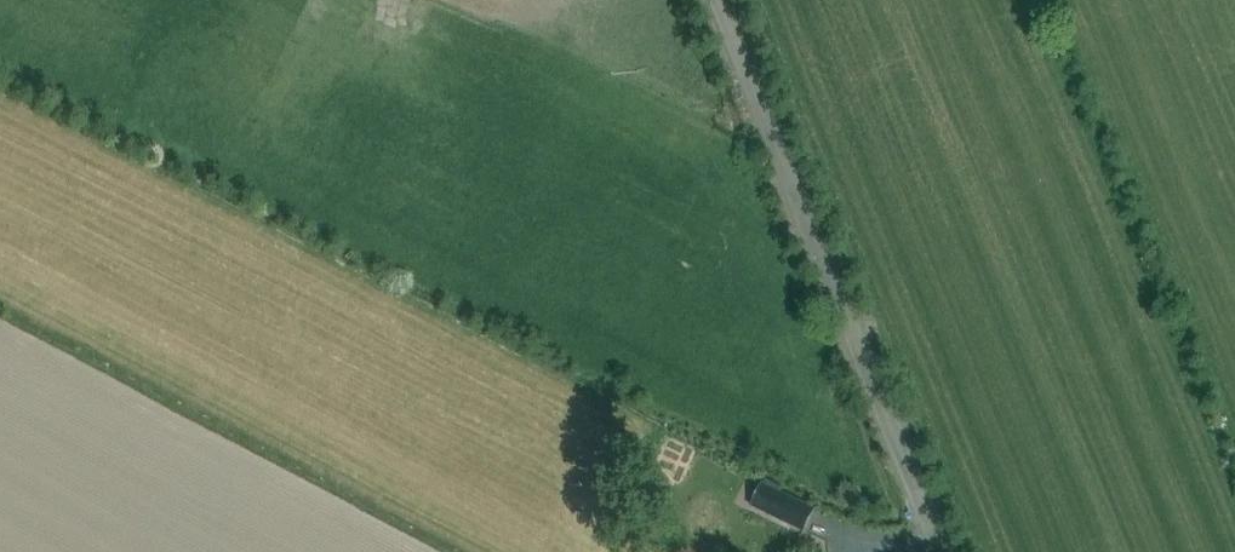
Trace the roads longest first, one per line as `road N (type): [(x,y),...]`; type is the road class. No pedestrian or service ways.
road 1 (tertiary): [(945,551),(726,0)]

